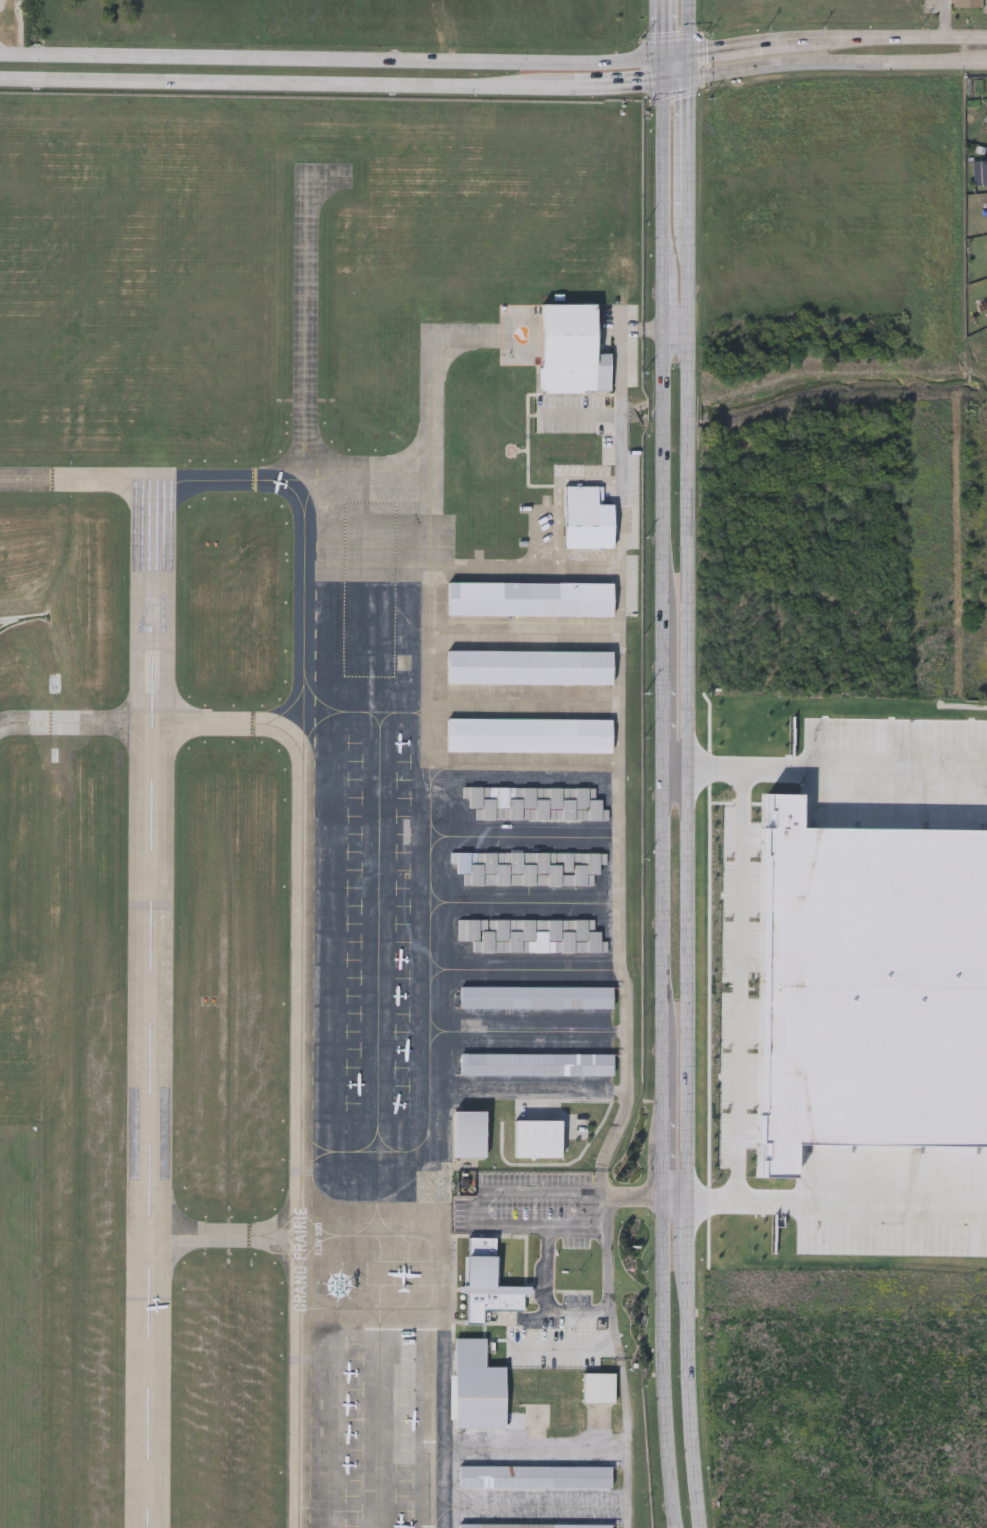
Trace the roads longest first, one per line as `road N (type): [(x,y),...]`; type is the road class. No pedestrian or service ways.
road 1 (secondary): [(667,84),(663,1204),(674,1527)]
road 2 (secondary): [(700,1527),(686,1375),(688,219)]
road 3 (secondary): [(0,82),(667,84)]
road 4 (secondary): [(666,62),(0,54)]
road 5 (secondary): [(688,81),(807,64),(986,64)]
road 6 (secondary): [(986,37),(796,42)]
road 7 (secondary): [(688,219),(688,81)]

